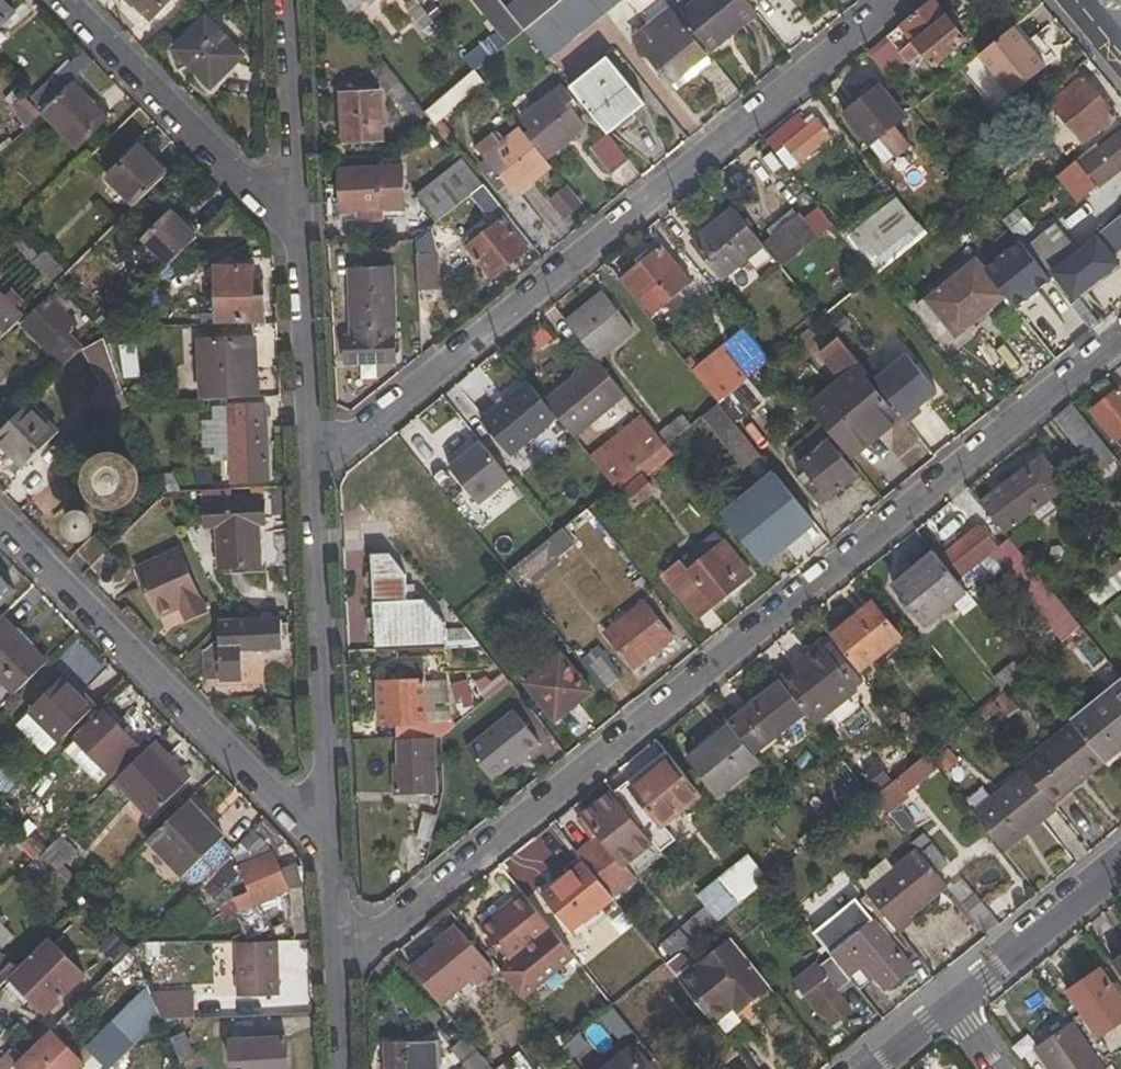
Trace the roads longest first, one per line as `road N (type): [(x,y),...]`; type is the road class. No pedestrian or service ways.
road 1 (residential): [(340,951),(381,940),(1120,336)]
road 2 (residential): [(312,472),(892,0)]
road 3 (residential): [(0,511),(335,841)]
road 4 (residential): [(335,841),(312,472)]
road 5 (residential): [(73,0),(296,228)]
road 6 (residential): [(312,472),(296,228)]
road 7 (residential): [(296,228),(282,0)]
road 8 (residential): [(955,1006),(1120,871)]

